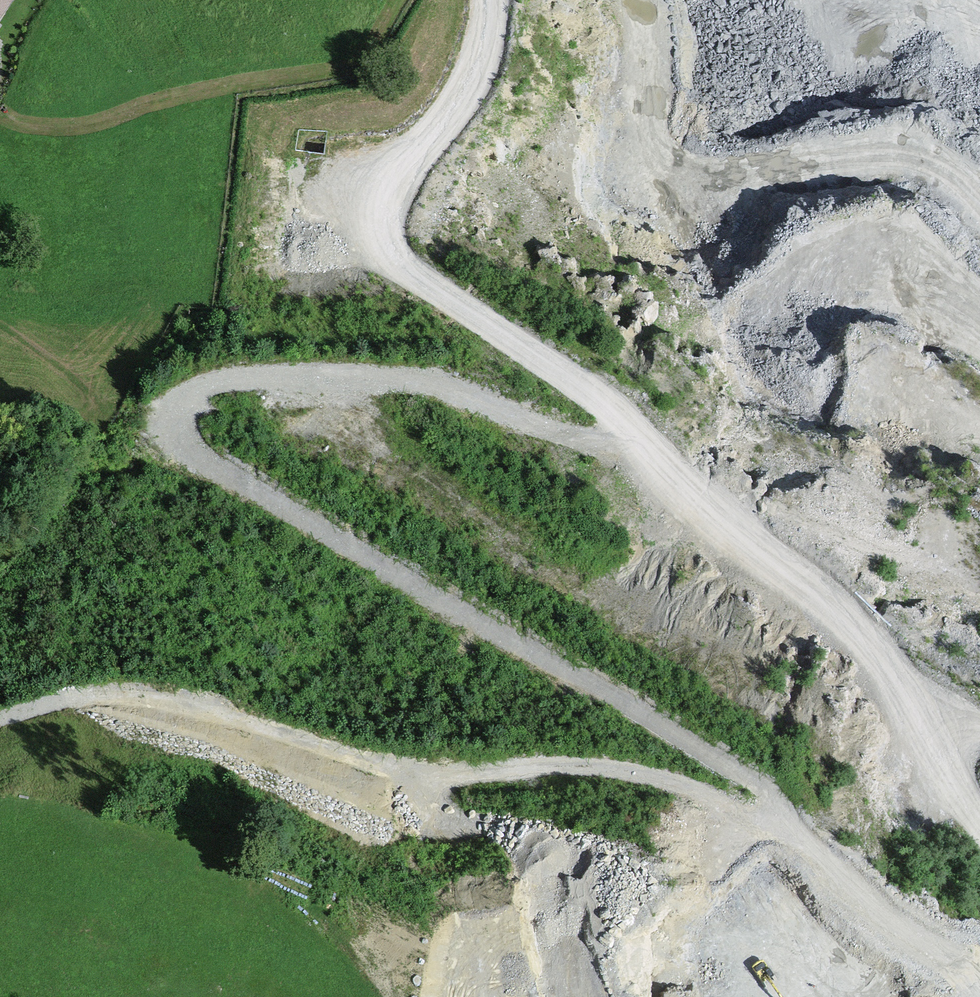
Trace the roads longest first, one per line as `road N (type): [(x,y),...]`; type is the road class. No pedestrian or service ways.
road 1 (track): [(665,444),(601,442),(395,382),(209,386),(172,414),(170,425),(757,773),(771,806),(748,824),(695,785),(626,771),(534,765),(435,779),(424,799),(471,824),(526,828),(614,856),(677,927)]
road 2 (track): [(505,0),(487,57),(425,114),(375,180),(399,259),(665,444),(828,502),(914,605),(979,777)]
road 3 (track): [(0,719),(94,689),(158,688),(379,752),(435,779)]

